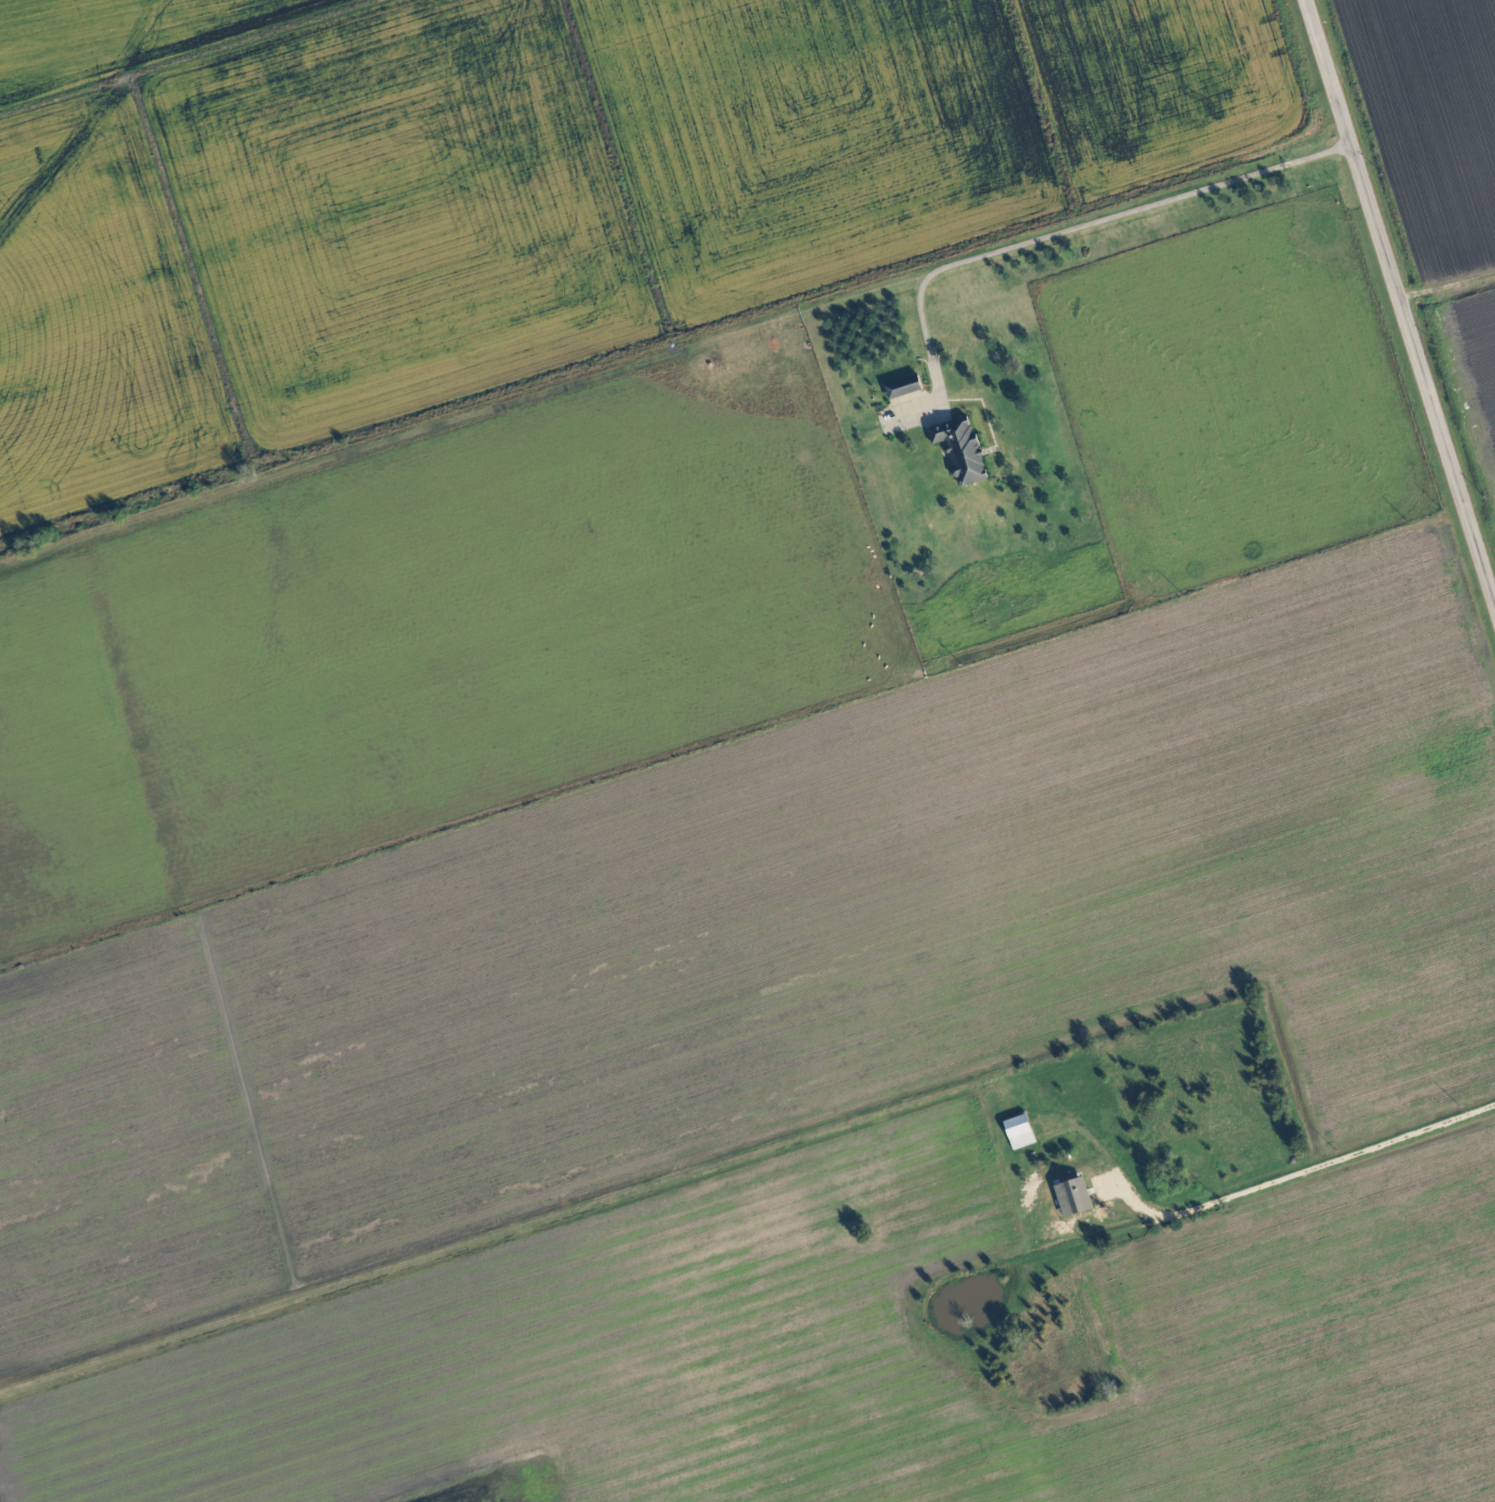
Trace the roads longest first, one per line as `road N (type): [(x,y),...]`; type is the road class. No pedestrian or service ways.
road 1 (tertiary): [(1306,0),(1494,617)]

